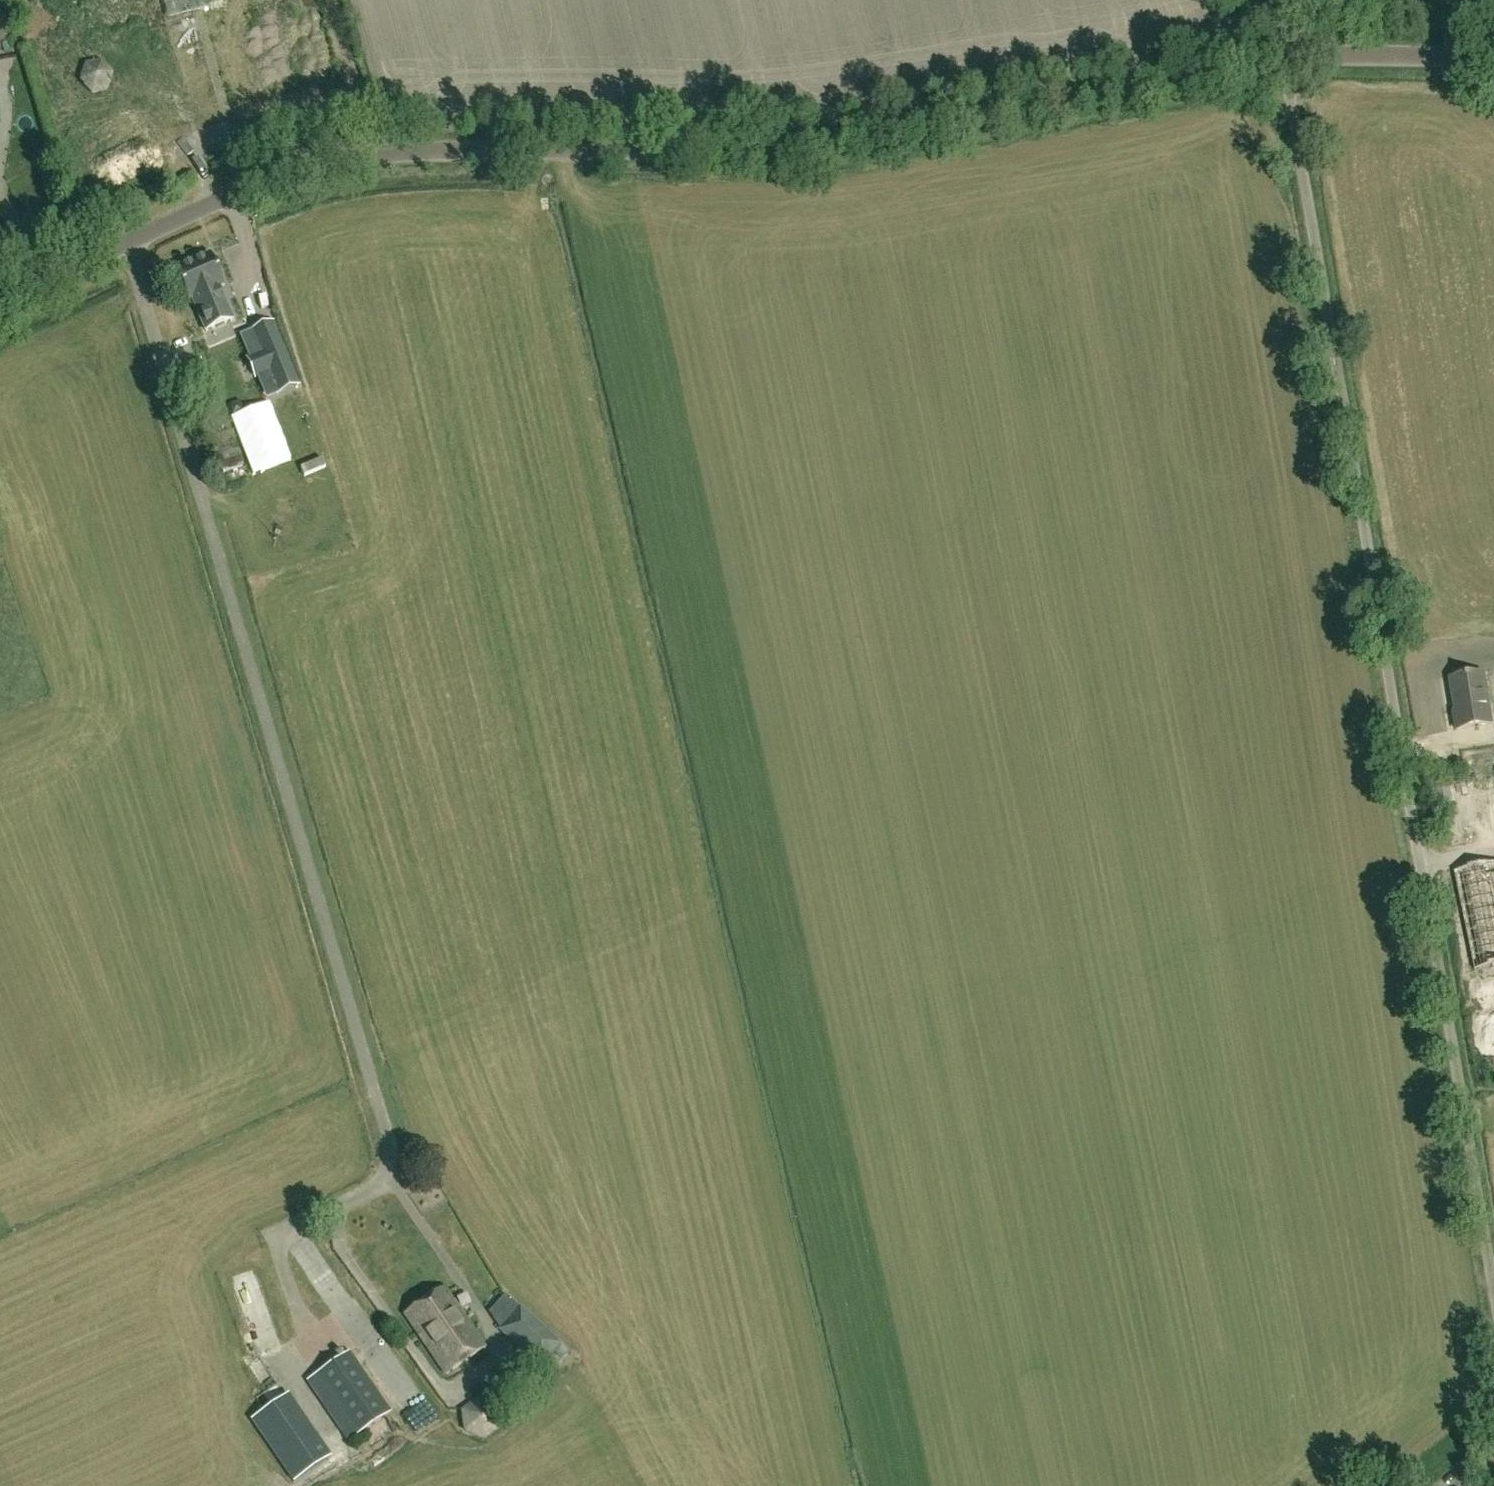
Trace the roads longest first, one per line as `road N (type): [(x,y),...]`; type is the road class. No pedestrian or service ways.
road 1 (tertiary): [(0,303),(322,169),(426,147),(792,151),(1280,68)]
road 2 (track): [(1493,1291),(1280,68)]
road 3 (tertiary): [(1280,68),(1346,58),(1493,62)]

